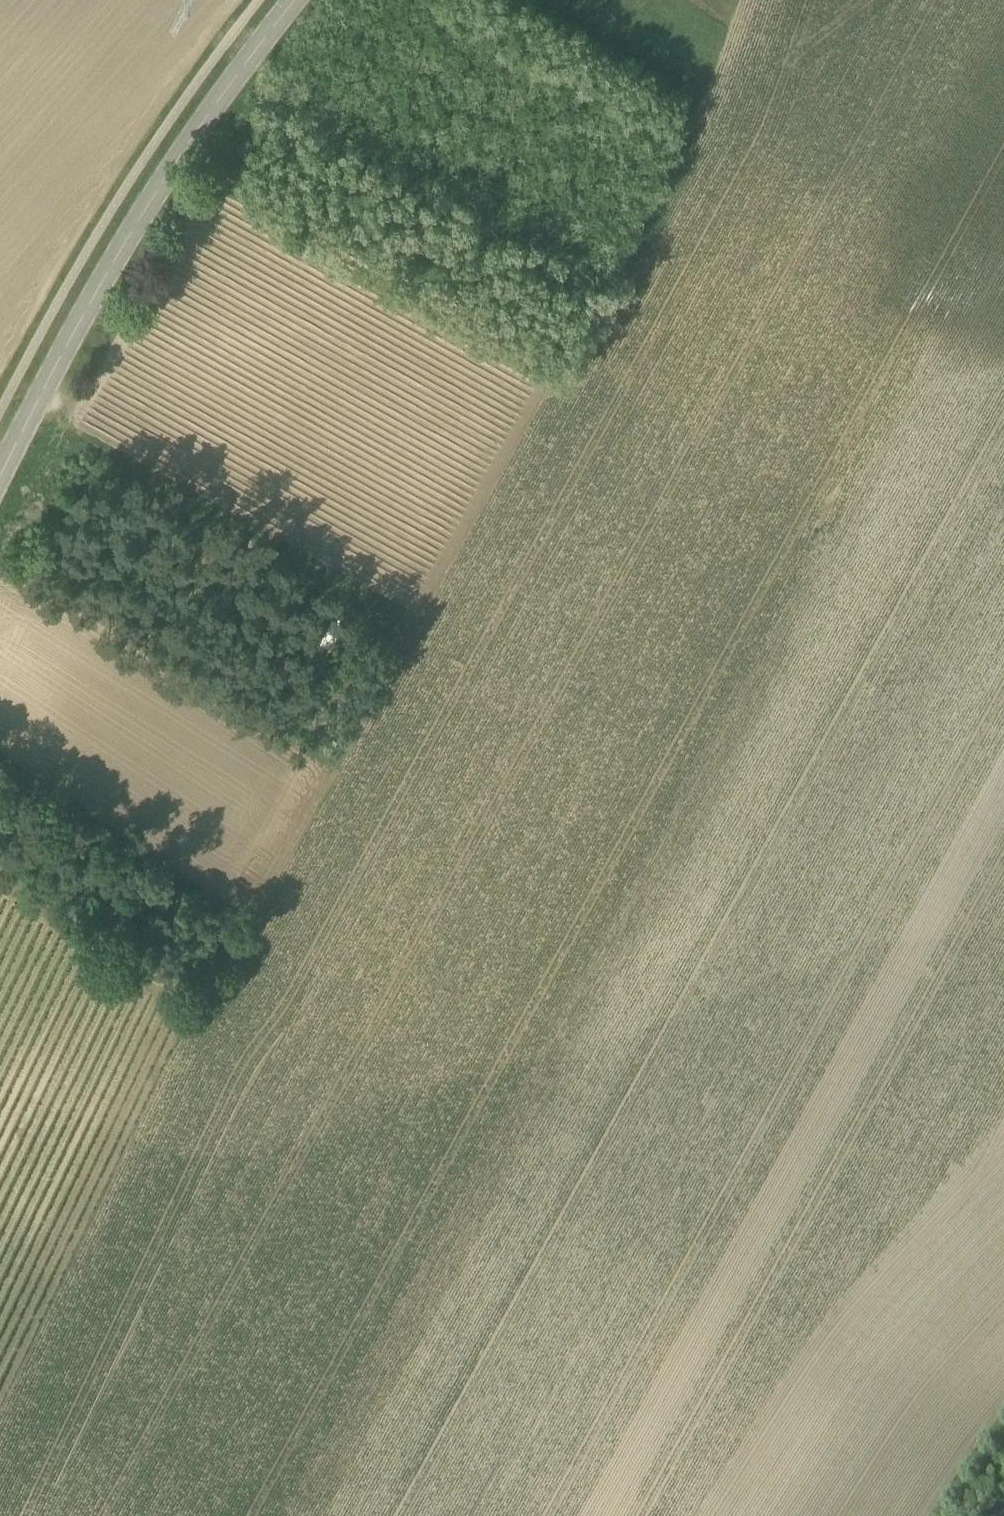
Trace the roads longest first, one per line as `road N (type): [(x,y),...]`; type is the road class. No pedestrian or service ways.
road 1 (tertiary): [(0,497),(115,267),(301,0)]

